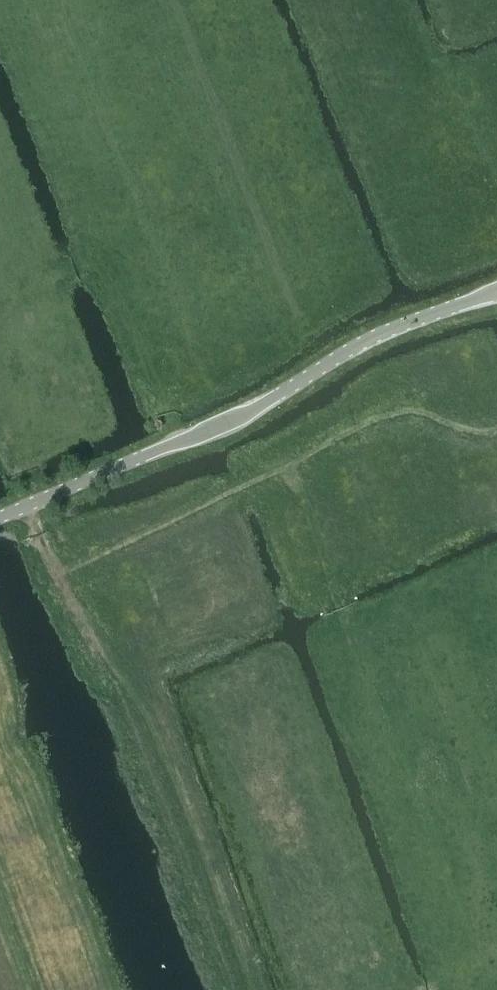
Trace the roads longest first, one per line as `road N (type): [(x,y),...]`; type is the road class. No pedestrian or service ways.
road 1 (tertiary): [(0,518),(264,403),(382,334),(496,293)]
road 2 (track): [(103,989),(0,716)]
road 3 (track): [(3,377),(28,506)]

